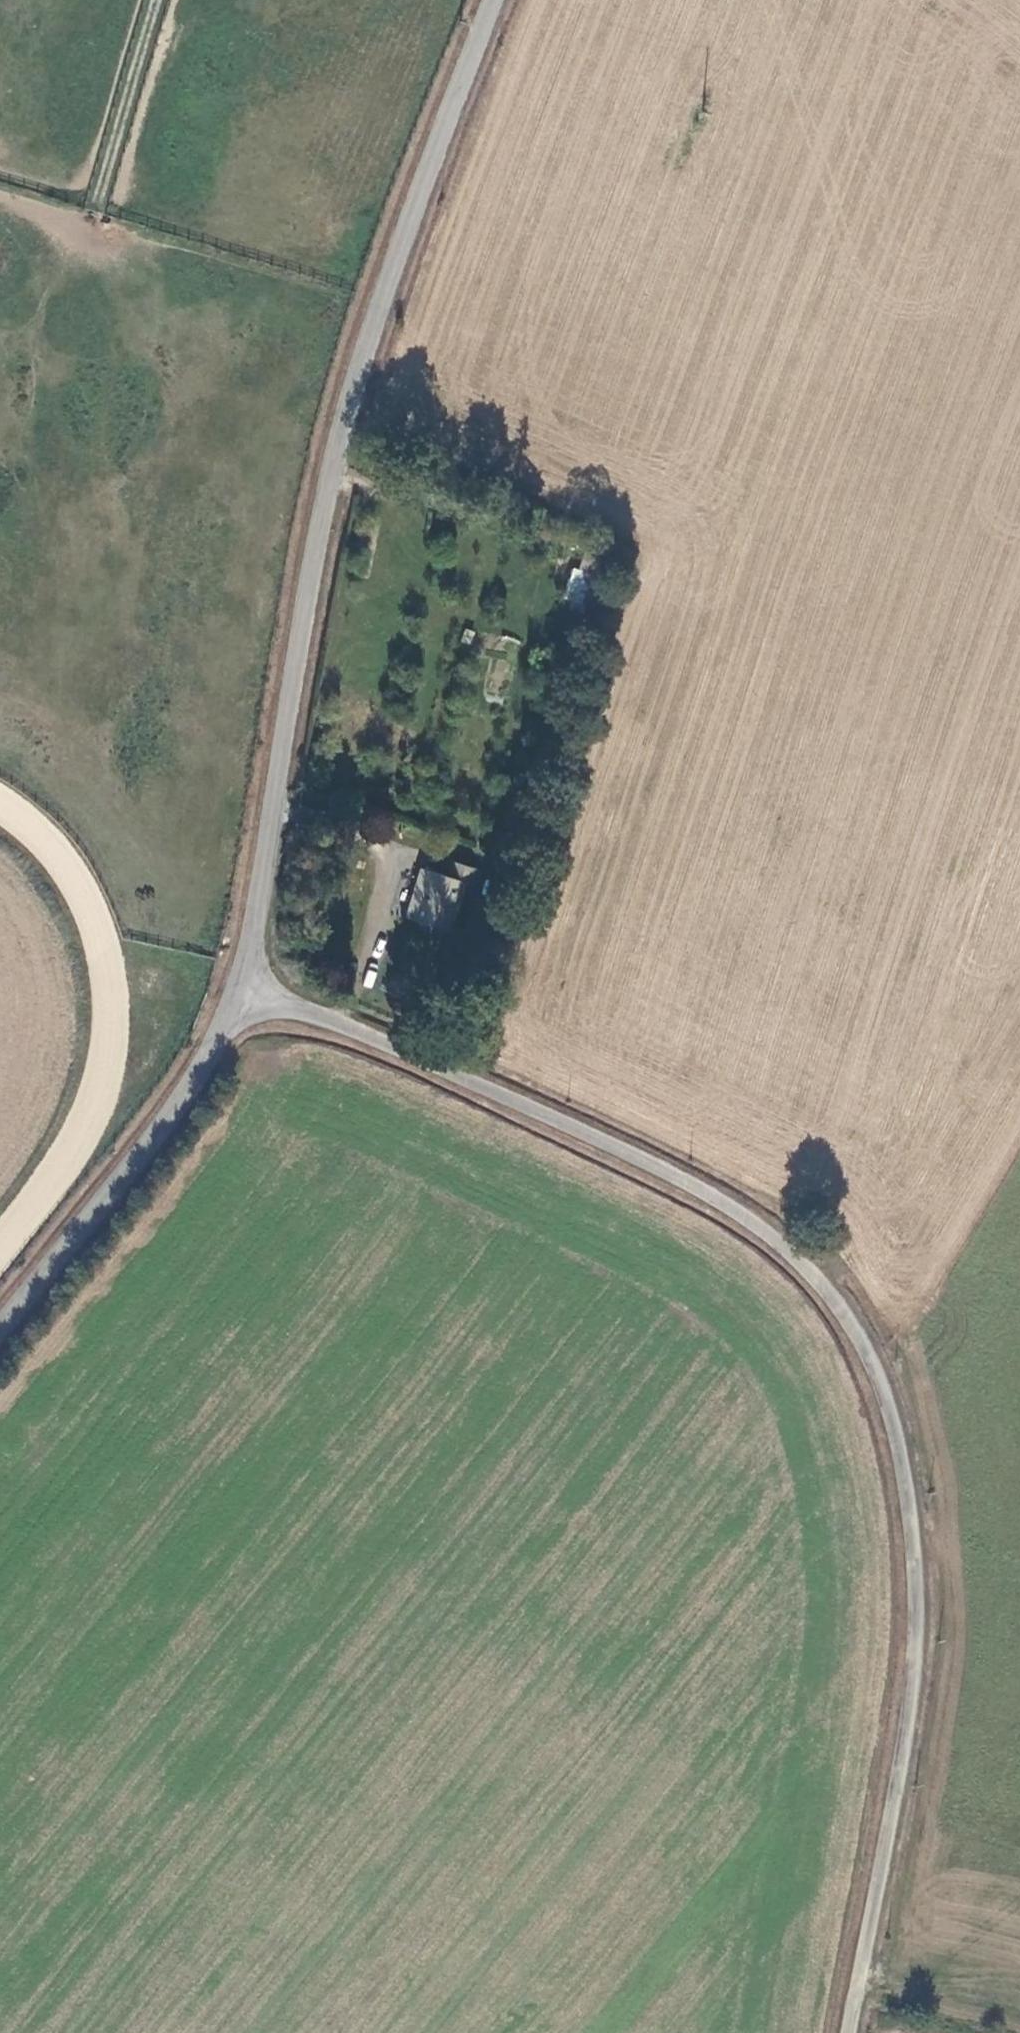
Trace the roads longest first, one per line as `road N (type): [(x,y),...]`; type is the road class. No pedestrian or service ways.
road 1 (unclassified): [(247,987),(749,1215),(830,1287),(883,1384),(909,1478),(919,1623),(905,1759),(854,2032)]
road 2 (unclassified): [(247,987),(323,492),(378,296),(488,0)]
road 3 (unclassified): [(0,1332),(191,1089),(247,987)]

